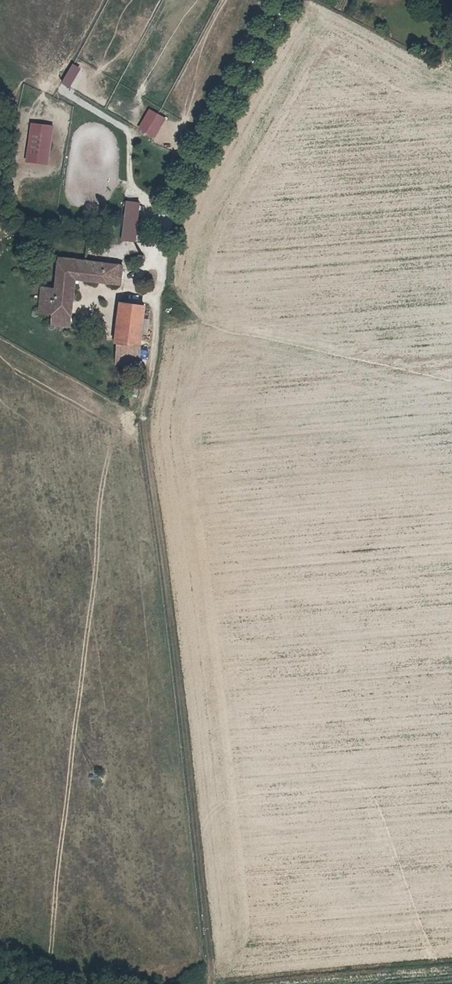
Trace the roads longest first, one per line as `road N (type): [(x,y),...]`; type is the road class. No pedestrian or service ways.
road 1 (track): [(304,0),(160,264)]

